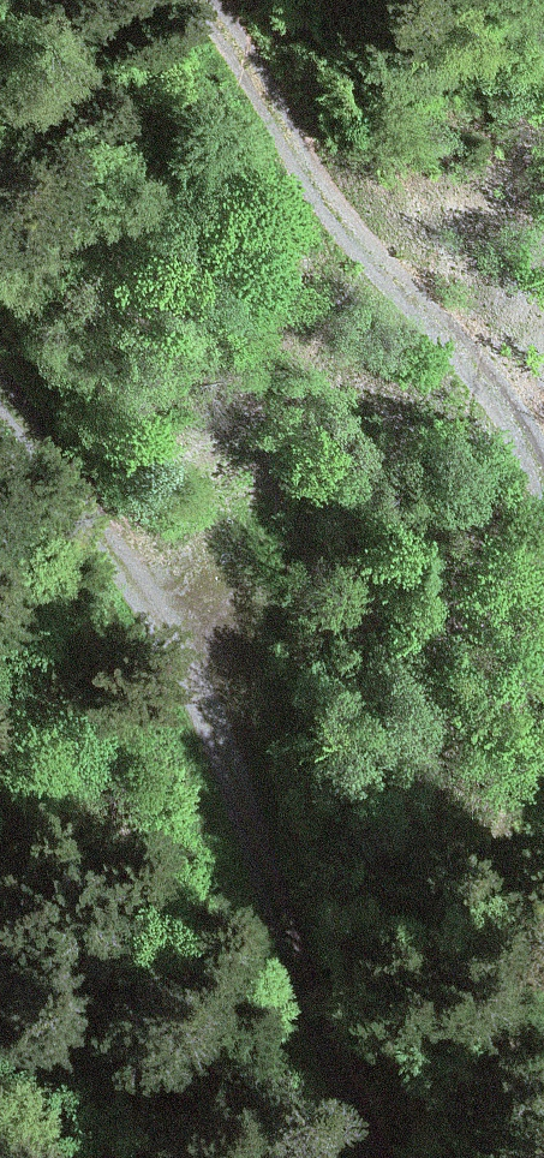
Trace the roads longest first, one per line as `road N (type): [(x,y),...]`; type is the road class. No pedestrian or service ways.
road 1 (track): [(372,1157),(197,685),(0,397)]
road 2 (track): [(186,0),(268,102),(357,243),(496,387),(543,490)]

